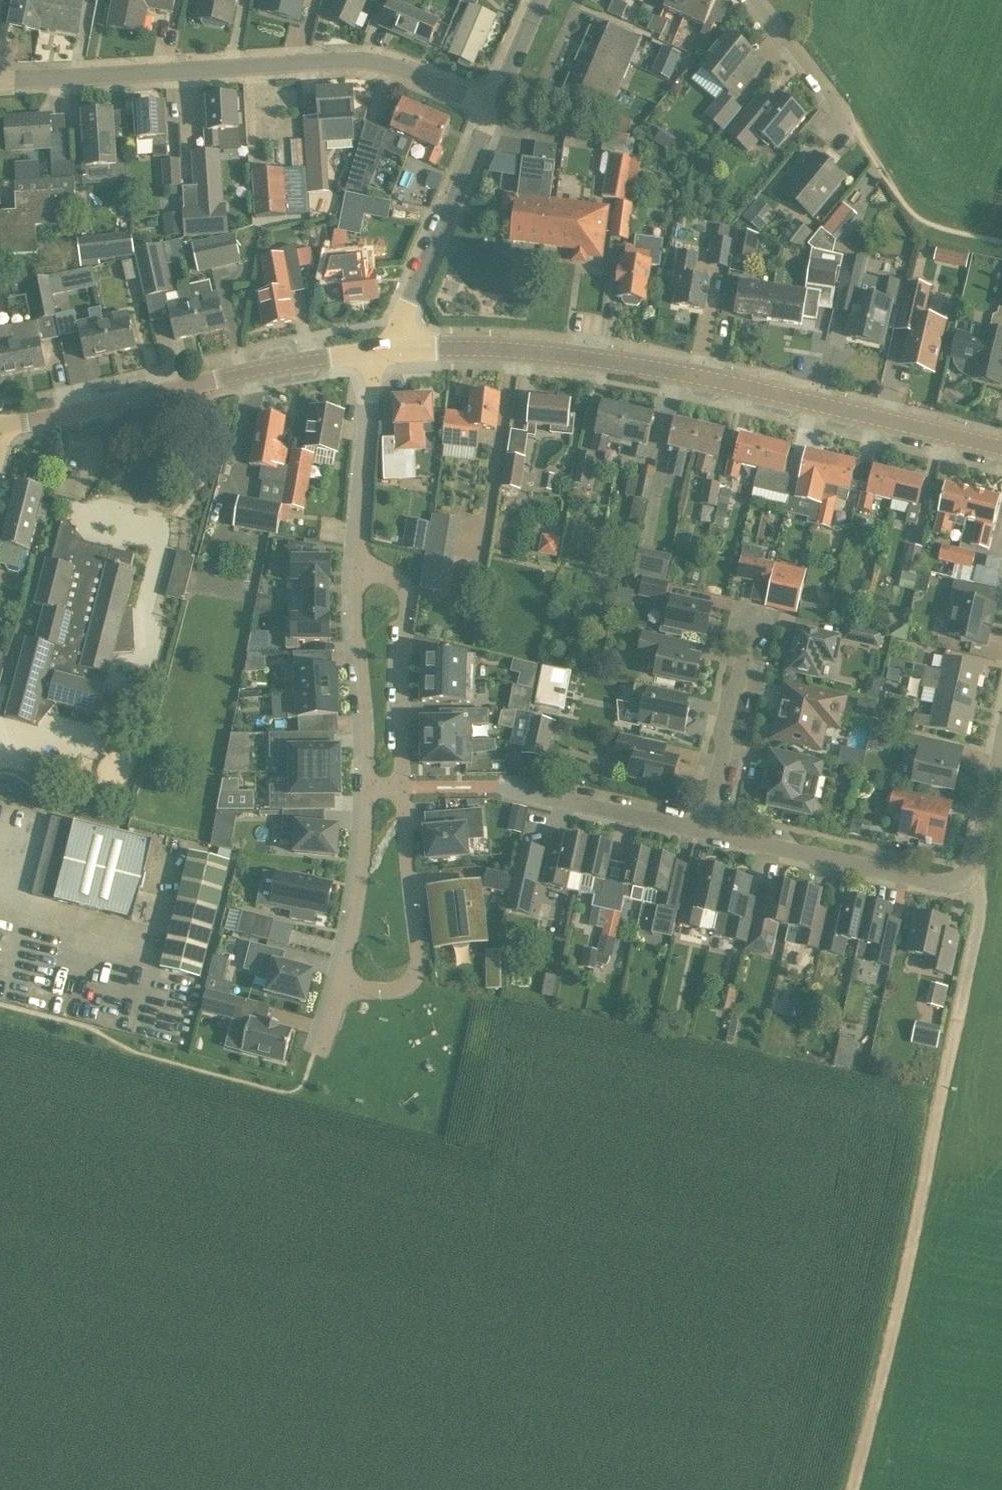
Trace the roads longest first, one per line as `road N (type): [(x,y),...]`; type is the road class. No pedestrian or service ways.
road 1 (track): [(848,1489),(982,905),(974,873)]
road 2 (tertiary): [(1001,449),(625,361),(535,350),(391,348)]
road 3 (residential): [(494,105),(362,61),(0,80)]
road 4 (tertiary): [(373,350),(0,429)]
road 5 (residential): [(974,873),(945,887),(702,831)]
road 6 (residential): [(391,348),(494,105)]
road 7 (residential): [(408,792),(410,594),(391,576),(362,570)]
road 8 (residential): [(347,984),(389,988),(408,978),(415,960),(408,792)]
road 9 (residential): [(362,570),(366,792)]
road 10 (residential): [(887,177),(753,0)]
road 11 (residential): [(373,350),(362,570)]
road 12 (residential): [(702,831),(752,619)]
road 13 (residential): [(702,831),(507,788)]
road 14 (residential): [(366,792),(347,984)]
road 15 (residential): [(974,873),(1001,749)]

